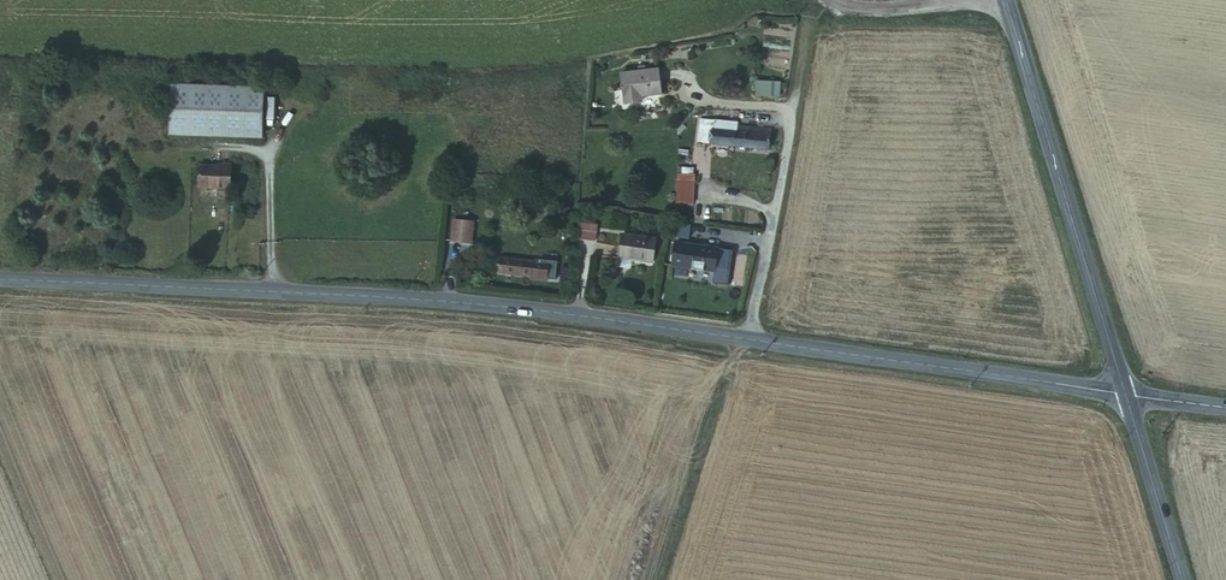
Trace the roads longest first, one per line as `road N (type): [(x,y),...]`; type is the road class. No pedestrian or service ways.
road 1 (tertiary): [(1123,389),(549,305),(245,284),(0,280)]
road 2 (tertiary): [(1123,389),(1007,0)]
road 3 (track): [(750,334),(731,365),(659,579)]
road 4 (tertiary): [(1180,579),(1123,389)]

